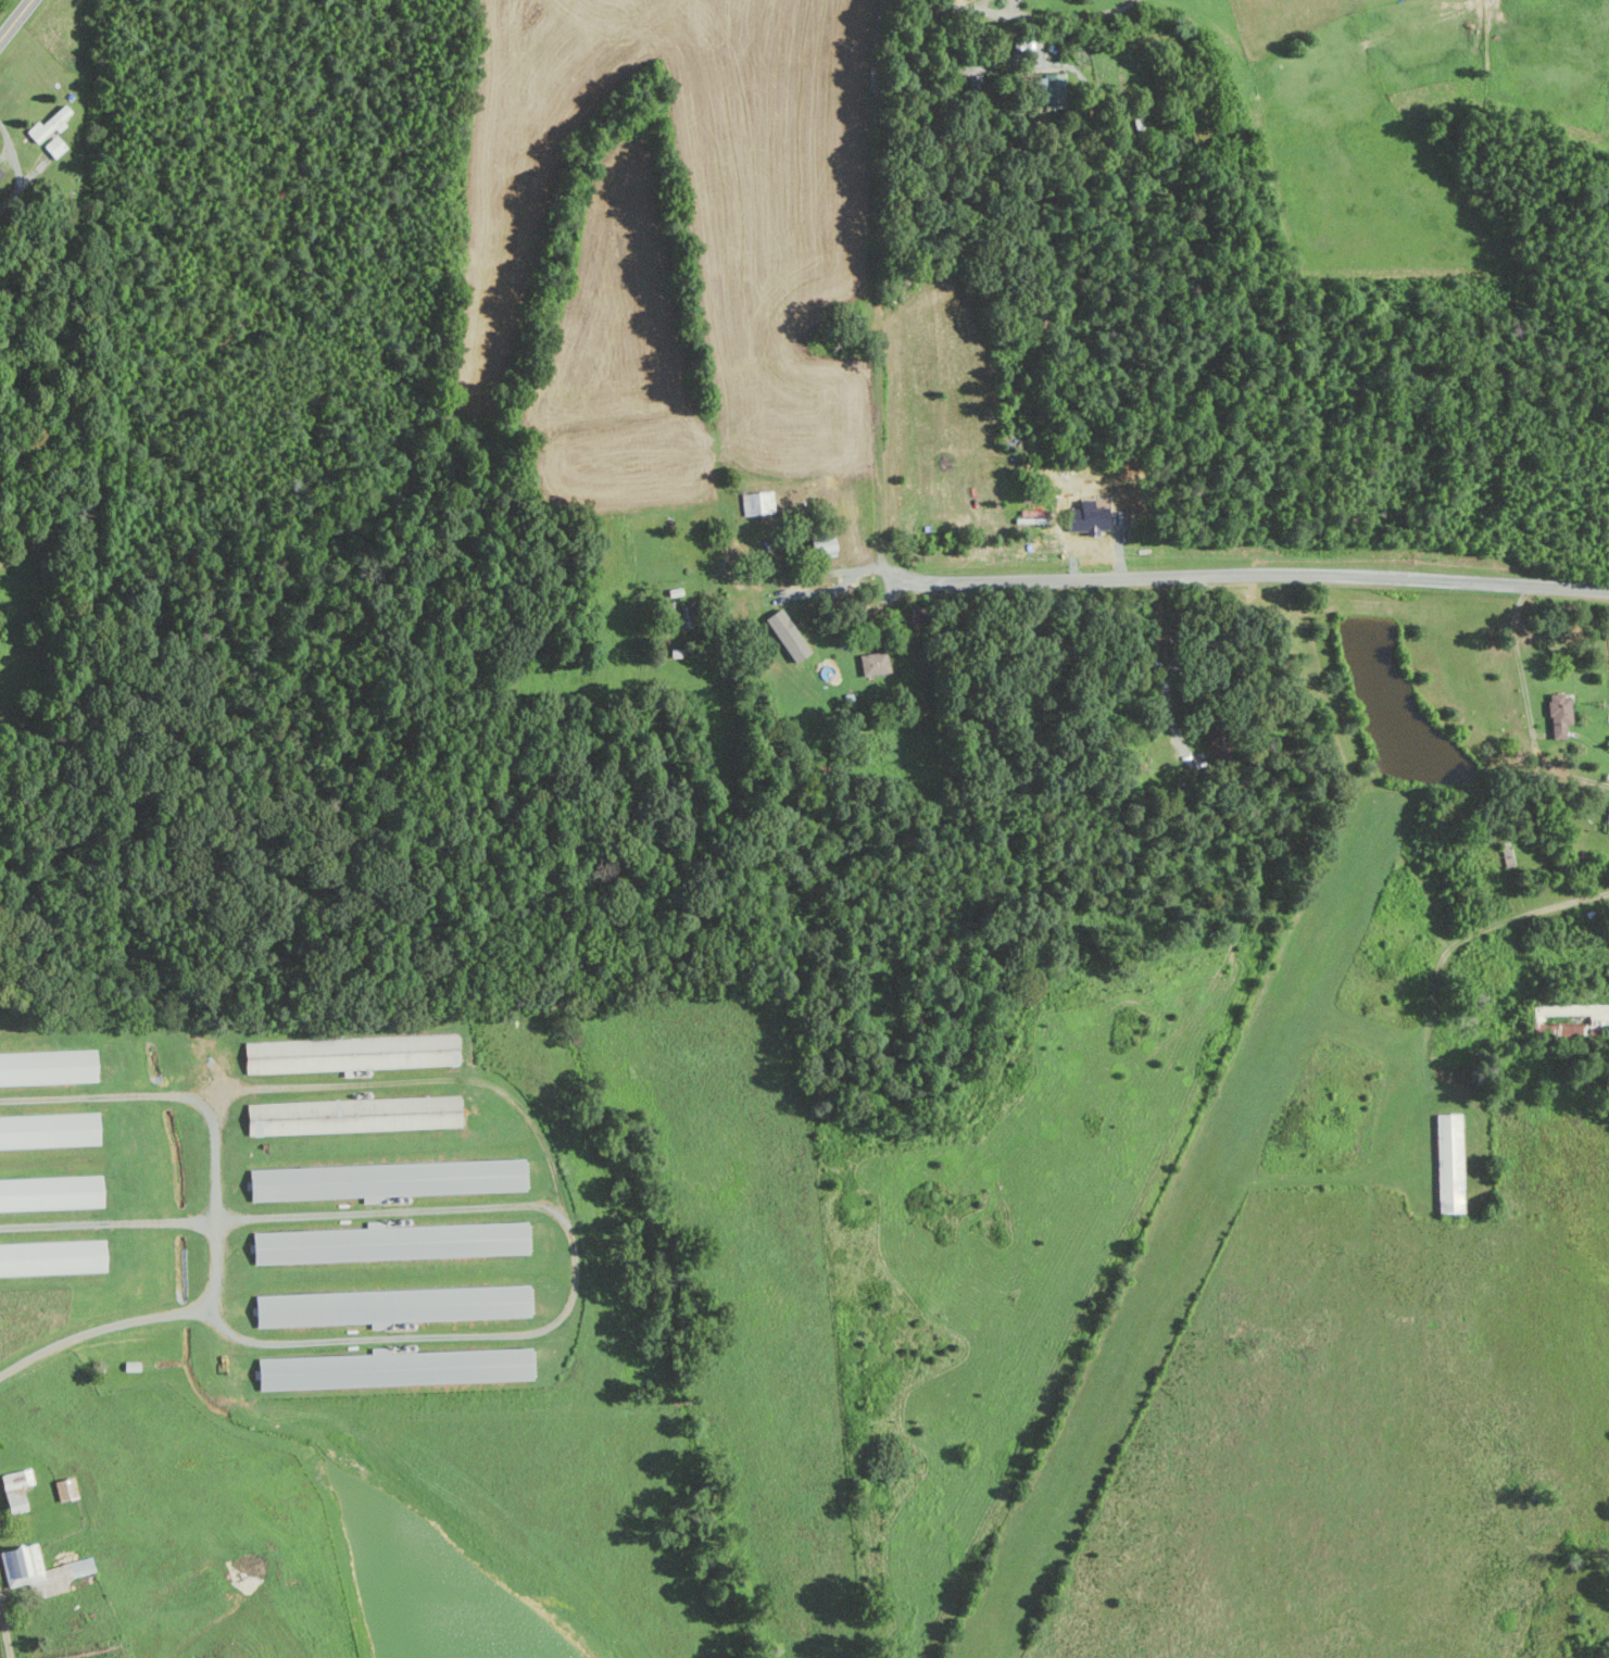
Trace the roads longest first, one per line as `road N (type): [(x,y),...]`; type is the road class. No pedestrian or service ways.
road 1 (residential): [(1608,592),(1274,574),(889,580)]

